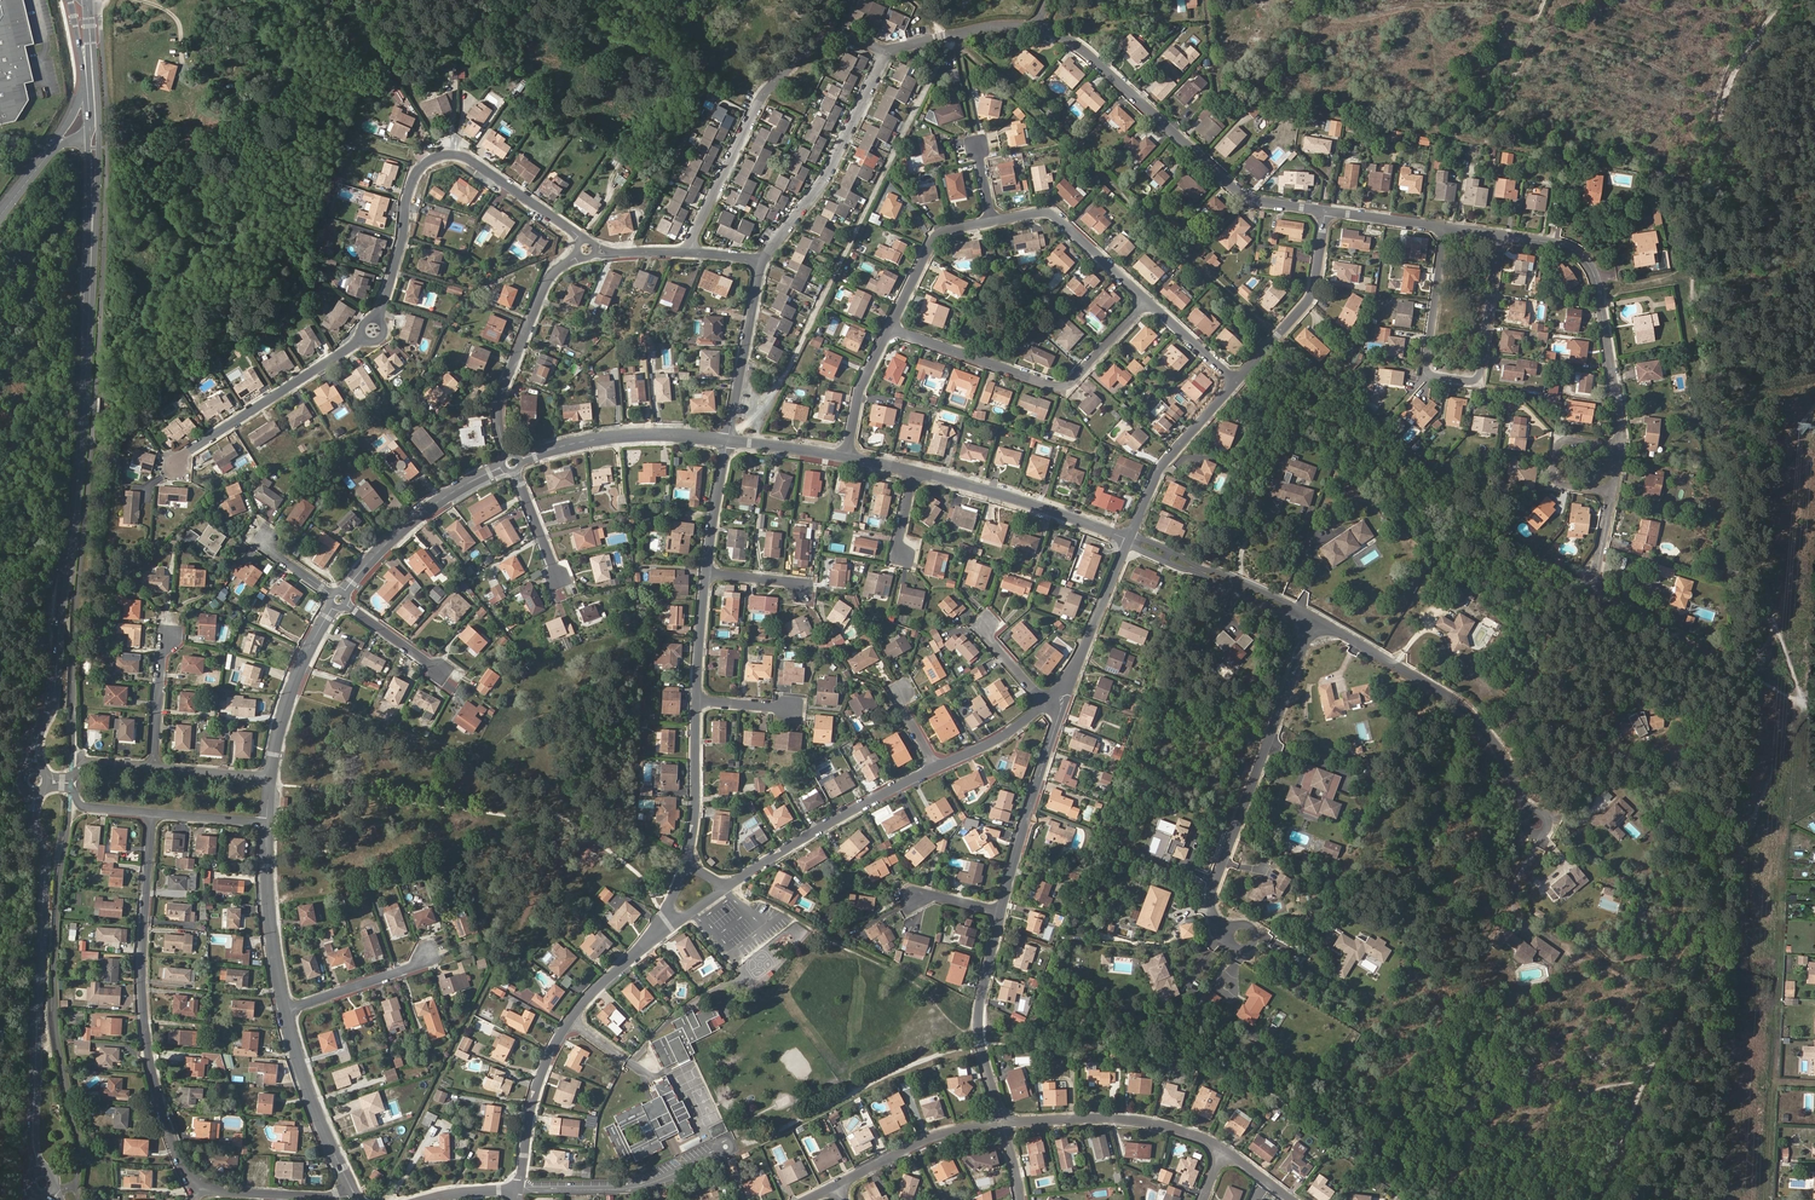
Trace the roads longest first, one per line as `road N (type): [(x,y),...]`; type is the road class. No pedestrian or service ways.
road 1 (residential): [(175,466),(373,330),(411,184),(433,158),(455,155),(480,165),(586,250)]
road 2 (secondary): [(36,746),(54,696),(73,531),(93,220)]
road 3 (residential): [(1502,235),(1567,246),(1596,277),(1621,438),(1558,434),(1553,482),(1612,496)]
road 4 (residential): [(152,814),(145,1035),(167,1128),(199,1188)]
road 5 (residential): [(1444,227),(1423,374),(1482,383),(1502,235)]
road 6 (residential): [(1243,937),(1218,923),(1212,895),(1314,621)]
road 7 (residential): [(1039,28),(1088,54),(1242,196),(1324,210)]
road 8 (secondary): [(33,1130),(46,863),(34,795)]
road 9 (residential): [(886,53),(844,36),(806,49),(757,104),(686,253)]
road 10 (residential): [(1538,826),(1473,716),(1314,621)]
road 11 (residential): [(890,328),(1064,389),(1146,303)]
road 12 (residential): [(649,942),(583,1003),(547,1061),(519,1190)]
road 13 (residential): [(762,259),(831,166),(886,53)]
road 14 (residential): [(512,462),(500,396),(548,280),(586,250)]
road 15 (residential): [(936,768),(845,813),(730,886)]
road 16 (residential): [(1058,691),(1060,710),(1002,912)]
road 17 (residential): [(1004,1123),(1165,1125),(1224,1150)]
road 18 (residential): [(1129,539),(915,471)]
road 19 (residential): [(512,462),(436,502),(339,600)]
road 20 (residential): [(728,439),(639,434),(512,462)]
road 21 (residential): [(1002,912),(979,1031),(1004,1123)]
road 22 (secondary): [(93,220),(98,126),(89,12)]
road 23 (residential): [(1314,621),(1129,539)]
road 24 (residential): [(1324,210),(1309,301),(1236,381)]
road 25 (residential): [(286,1009),(353,1193)]
road 26 (residential): [(1236,381),(1159,469),(1129,539)]
road 27 (residential): [(339,600),(297,676),(271,777)]
road 28 (residential): [(1146,303),(1052,214),(993,222)]
road 29 (residential): [(267,822),(270,912),(286,1009)]
road 30 (residential): [(762,259),(728,439)]
road 31 (residential): [(836,1186),(932,1138),(1004,1123)]
road 32 (residential): [(1129,539),(1058,691)]
road 33 (residential): [(687,861),(697,699)]
road 34 (residential): [(993,222),(933,239),(890,328)]
road 35 (residential): [(886,53),(987,29),(1039,28)]
road 36 (residential): [(199,1188),(291,1197),(353,1193)]
road 37 (residential): [(425,955),(410,969),(286,1009)]
road 38 (residential): [(890,328),(860,389),(848,457)]
road 39 (residential): [(707,573),(728,439)]
road 40 (residential): [(1046,701),(1021,724),(936,768)]
road 41 (residential): [(171,639),(154,765)]
road 42 (residential): [(697,699),(707,573)]
road 43 (residential): [(559,579),(512,462)]
road 44 (secondary): [(89,137),(89,12)]
road 45 (residential): [(440,672),(339,600)]
road 46 (residential): [(848,457),(728,439)]
road 47 (residential): [(1324,210),(1444,227)]

